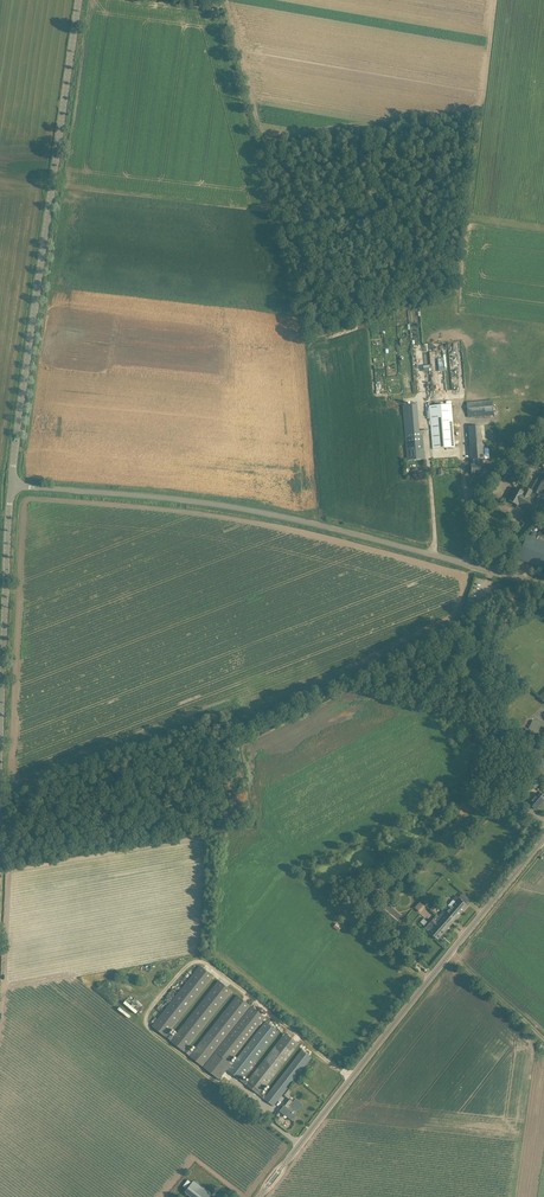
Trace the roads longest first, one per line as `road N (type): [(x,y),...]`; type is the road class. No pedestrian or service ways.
road 1 (unclassified): [(543,584),(277,515),(12,485)]
road 2 (unclassified): [(12,485),(79,0)]
road 3 (tertiary): [(260,1196),(543,841)]
road 4 (unclassified): [(0,752),(12,485)]
road 5 (track): [(543,1040),(451,952)]

